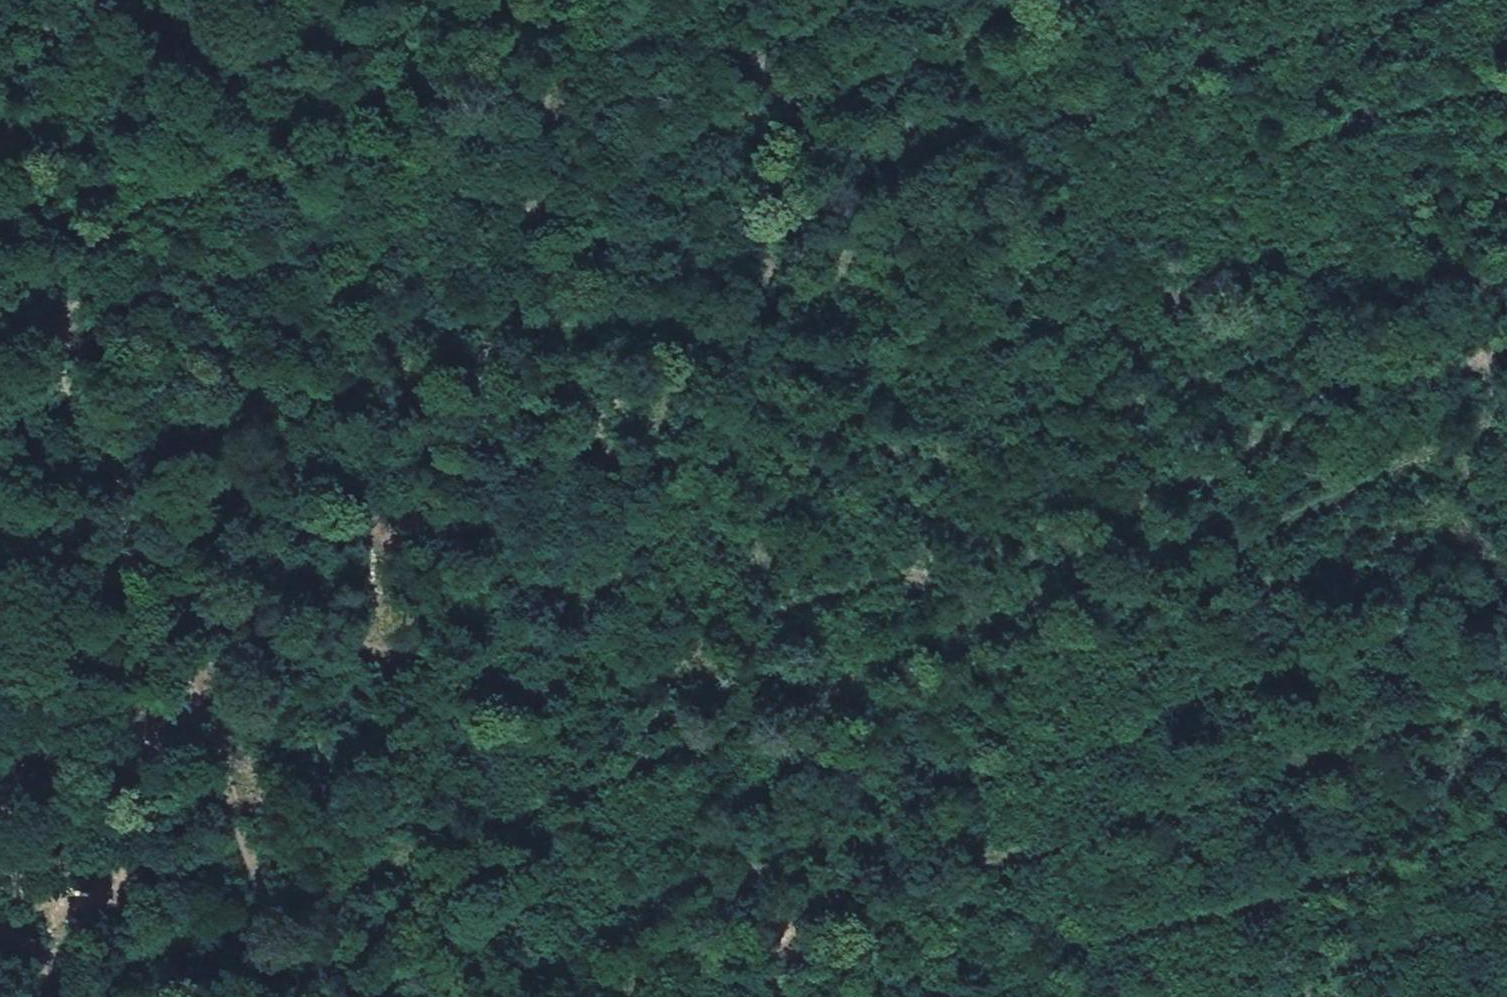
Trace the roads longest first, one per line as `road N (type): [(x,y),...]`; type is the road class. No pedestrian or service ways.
road 1 (track): [(0,208),(306,996)]
road 2 (track): [(146,996),(126,982),(0,935)]

